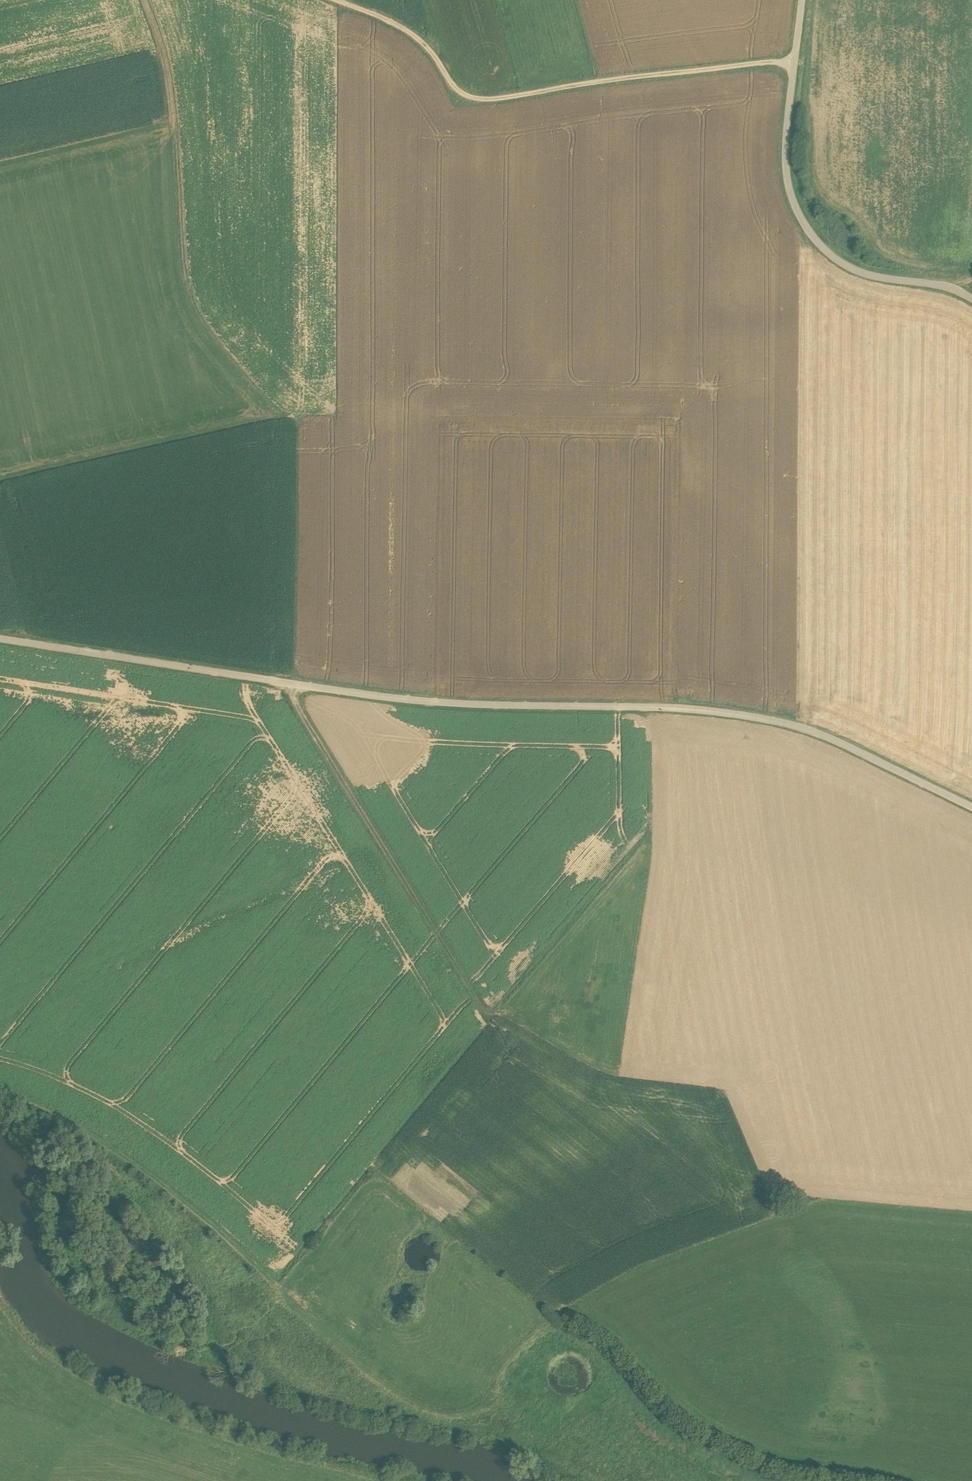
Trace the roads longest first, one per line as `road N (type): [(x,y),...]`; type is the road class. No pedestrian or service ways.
road 1 (unclassified): [(0,641),(452,707),(753,714),(800,726),(971,805)]
road 2 (track): [(793,62),(479,99),(452,85),(410,32),(334,0)]
road 3 (track): [(144,0),(171,95),(188,291),(206,328),(280,416)]
road 4 (unclassified): [(971,298),(843,263),(798,209),(785,172),(801,0)]
road 5 (track): [(487,1009),(291,687)]
road 6 (track): [(268,1280),(146,1176),(50,1116),(0,1098)]

